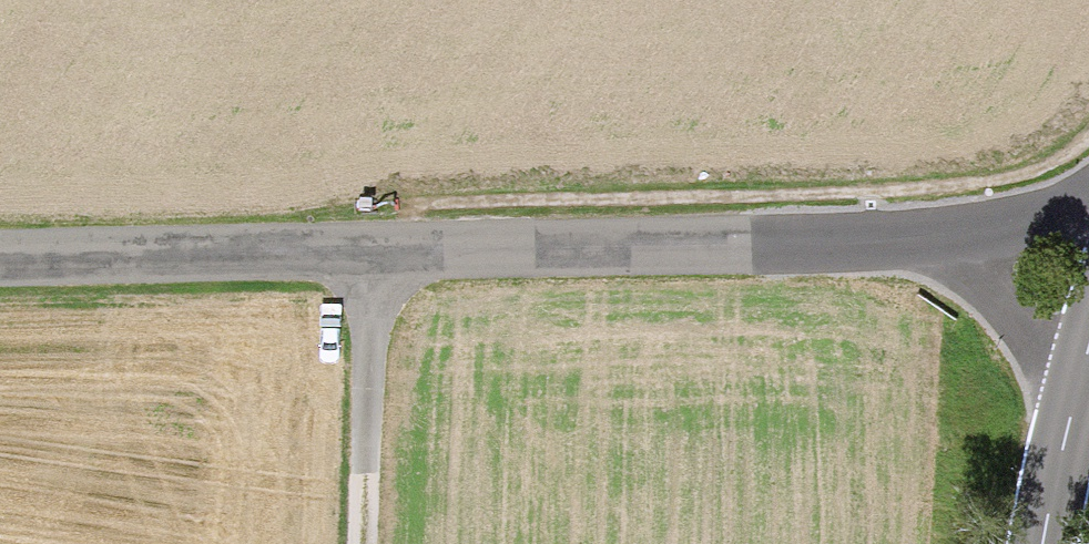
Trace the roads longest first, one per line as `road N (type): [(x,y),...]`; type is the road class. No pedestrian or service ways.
road 1 (residential): [(888,244),(360,253)]
road 2 (residential): [(360,253),(0,260)]
road 3 (residential): [(888,244),(963,277),(1014,321),(1054,375),(1068,413)]
road 4 (residential): [(1088,211),(888,244)]
road 5 (track): [(358,365),(352,543)]
road 6 (secondary): [(1038,543),(1068,413)]

